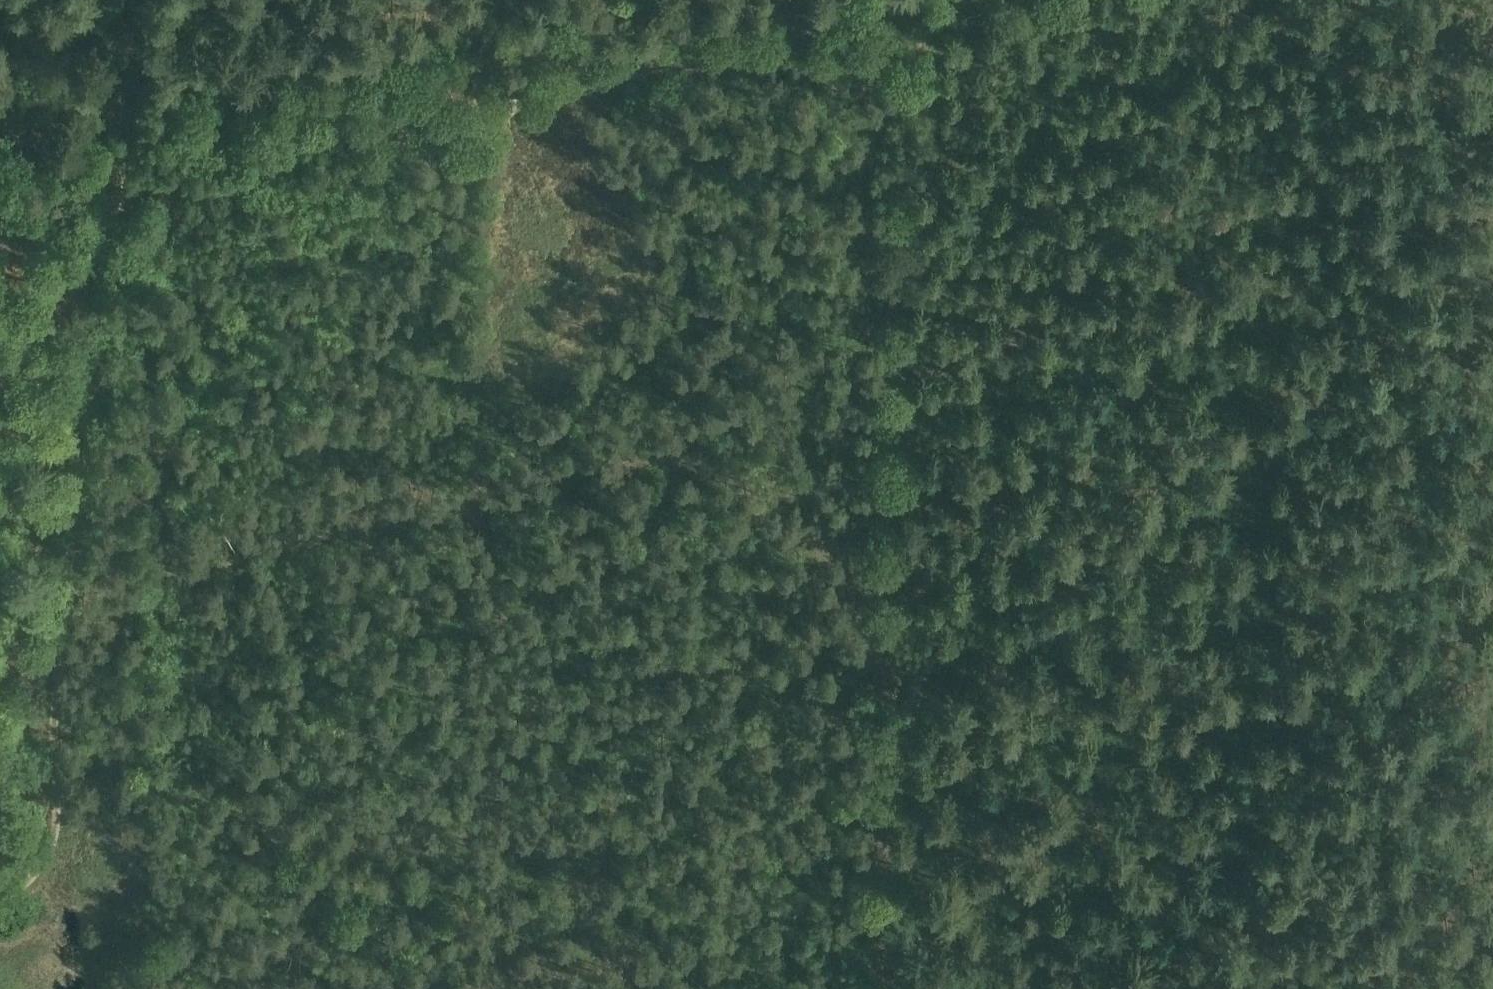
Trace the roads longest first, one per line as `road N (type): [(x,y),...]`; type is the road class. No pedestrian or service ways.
road 1 (track): [(940,0),(116,193),(100,243),(54,689),(56,834),(50,855),(0,904)]
road 2 (track): [(134,0),(135,75),(116,193)]

